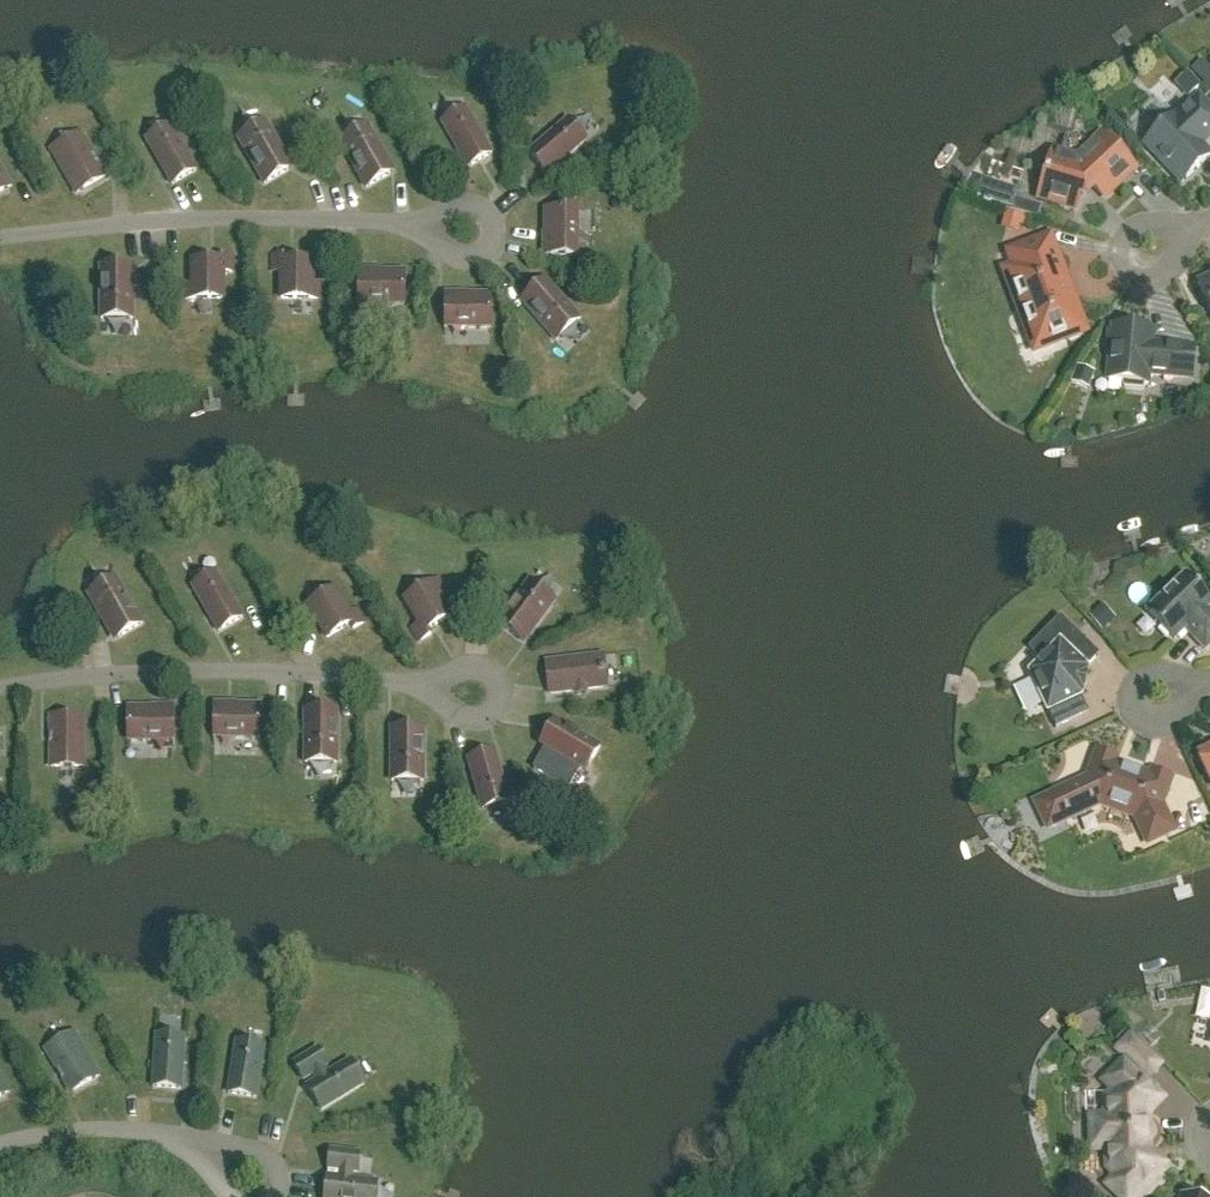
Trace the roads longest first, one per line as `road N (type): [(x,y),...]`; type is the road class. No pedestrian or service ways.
road 1 (residential): [(0,689),(214,671),(420,687)]
road 2 (residential): [(0,239),(167,220),(415,225)]
road 3 (residential): [(0,1144),(95,1129),(193,1142)]
road 4 (residential): [(420,687),(461,717),(479,720),(493,715),(500,699),(500,684),(482,667),(433,680)]
road 5 (residential): [(415,225),(470,258),(489,255),(497,240),(496,221),(472,204),(433,216)]
road 6 (residential): [(1193,225),(1135,229),(1122,243),(1121,263),(1132,277),(1169,275),(1180,259)]
road 7 (residential): [(1207,680),(1156,673),(1134,680),(1127,698),(1134,718),(1162,729),(1177,721)]

